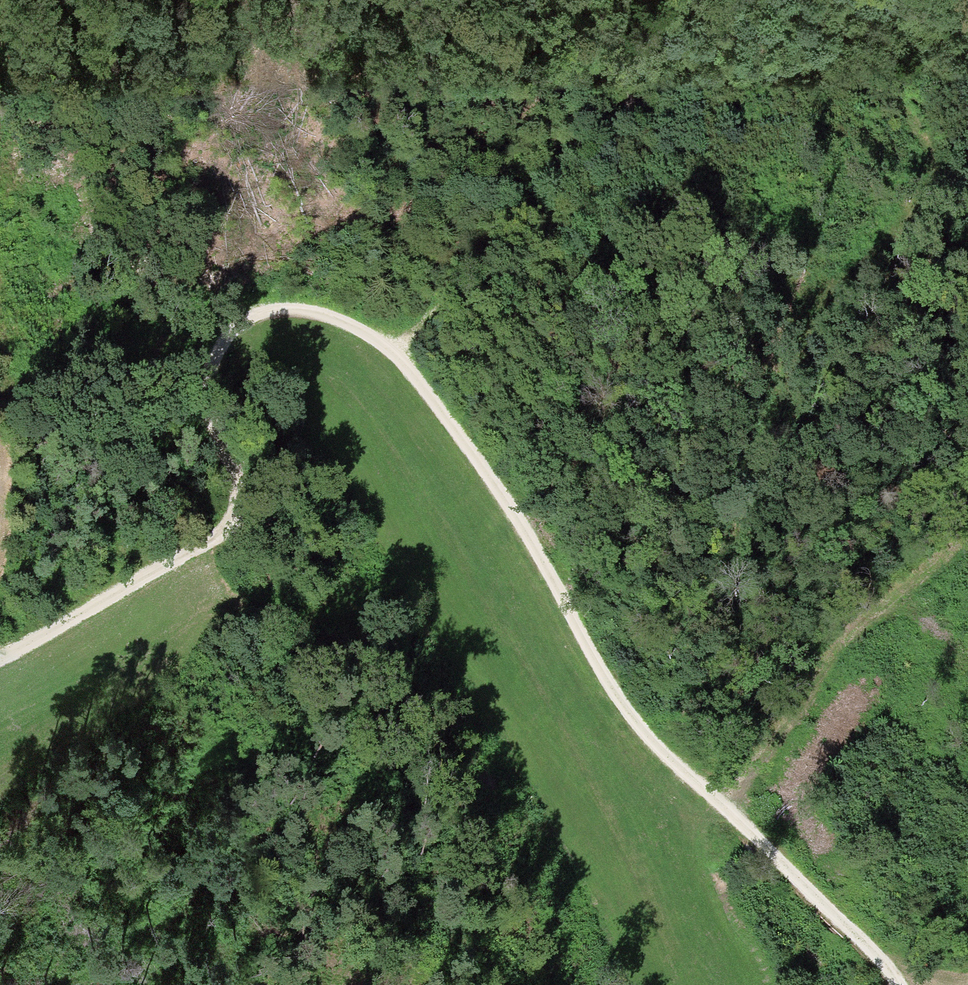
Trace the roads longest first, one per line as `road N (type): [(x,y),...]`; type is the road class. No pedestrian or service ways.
road 1 (track): [(0,655),(206,541),(226,519),(227,484),(202,382),(210,347),(239,316),(281,304),(345,320),(393,352)]
road 2 (track): [(712,811),(632,724),(440,414),(393,352)]
road 3 (track): [(393,352),(628,96),(600,0)]
road 4 (track): [(967,531),(806,690),(778,744),(712,811)]
road 5 (track): [(924,127),(895,90),(810,63),(705,68),(628,96)]
road 6 (track): [(887,984),(845,931),(712,811)]
road 7 (track): [(142,984),(107,934),(57,894)]

